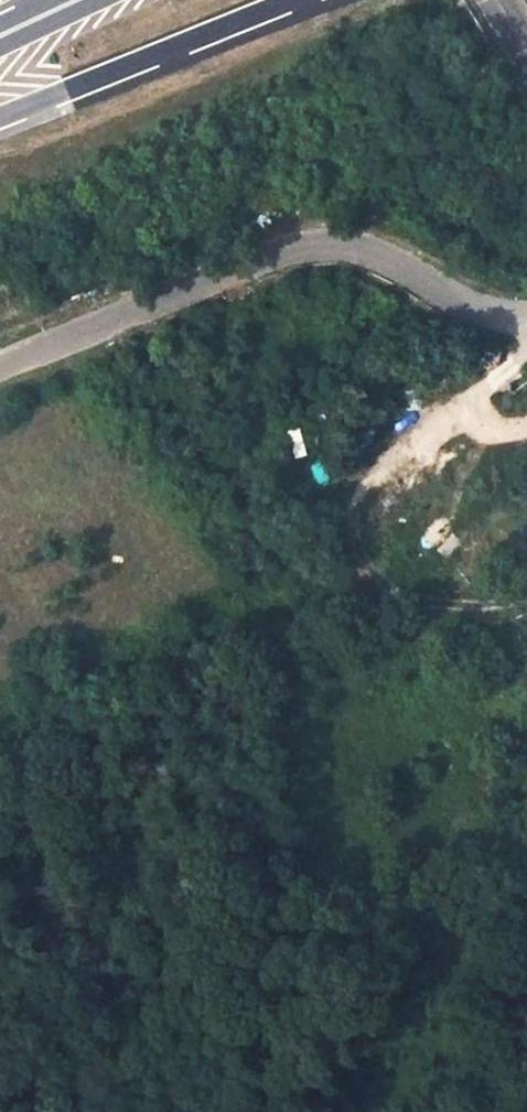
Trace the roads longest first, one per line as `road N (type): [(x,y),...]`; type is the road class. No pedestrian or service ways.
road 1 (trunk): [(0,116),(294,0)]

